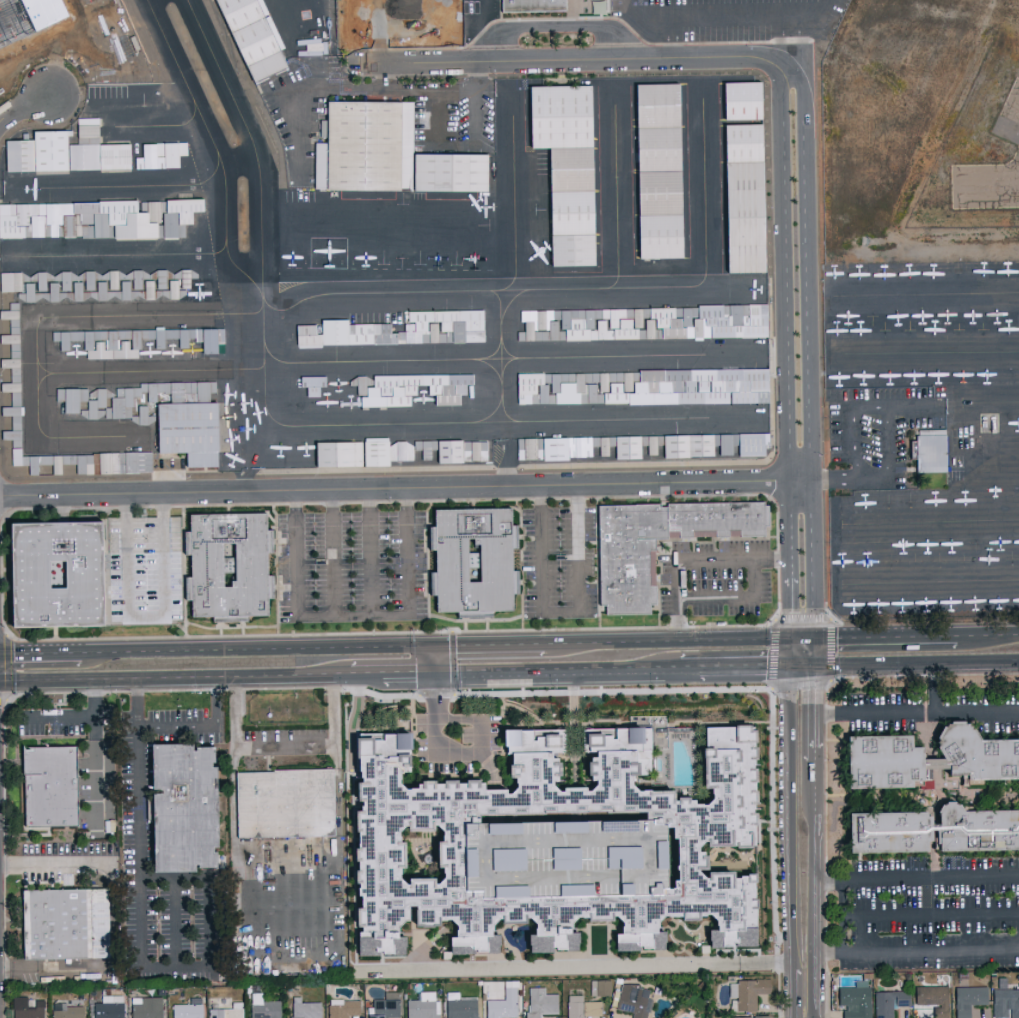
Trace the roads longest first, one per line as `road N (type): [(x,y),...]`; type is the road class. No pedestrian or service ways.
road 1 (residential): [(0,496),(812,480)]
road 2 (residential): [(792,86),(779,97),(789,637)]
road 3 (residential): [(815,637),(803,98),(792,86)]
road 4 (residential): [(792,86),(783,69),(757,60),(354,65),(353,7)]
road 5 (tertiary): [(437,643),(81,648)]
road 6 (tertiary): [(0,676),(333,673)]
road 7 (tertiary): [(789,664),(792,968)]
road 8 (tertiary): [(789,637),(545,641)]
road 9 (tertiary): [(437,670),(680,665)]
road 10 (tertiary): [(815,663),(1018,661)]
road 11 (tertiary): [(814,1017),(815,821)]
road 12 (tertiary): [(957,634),(815,637)]

